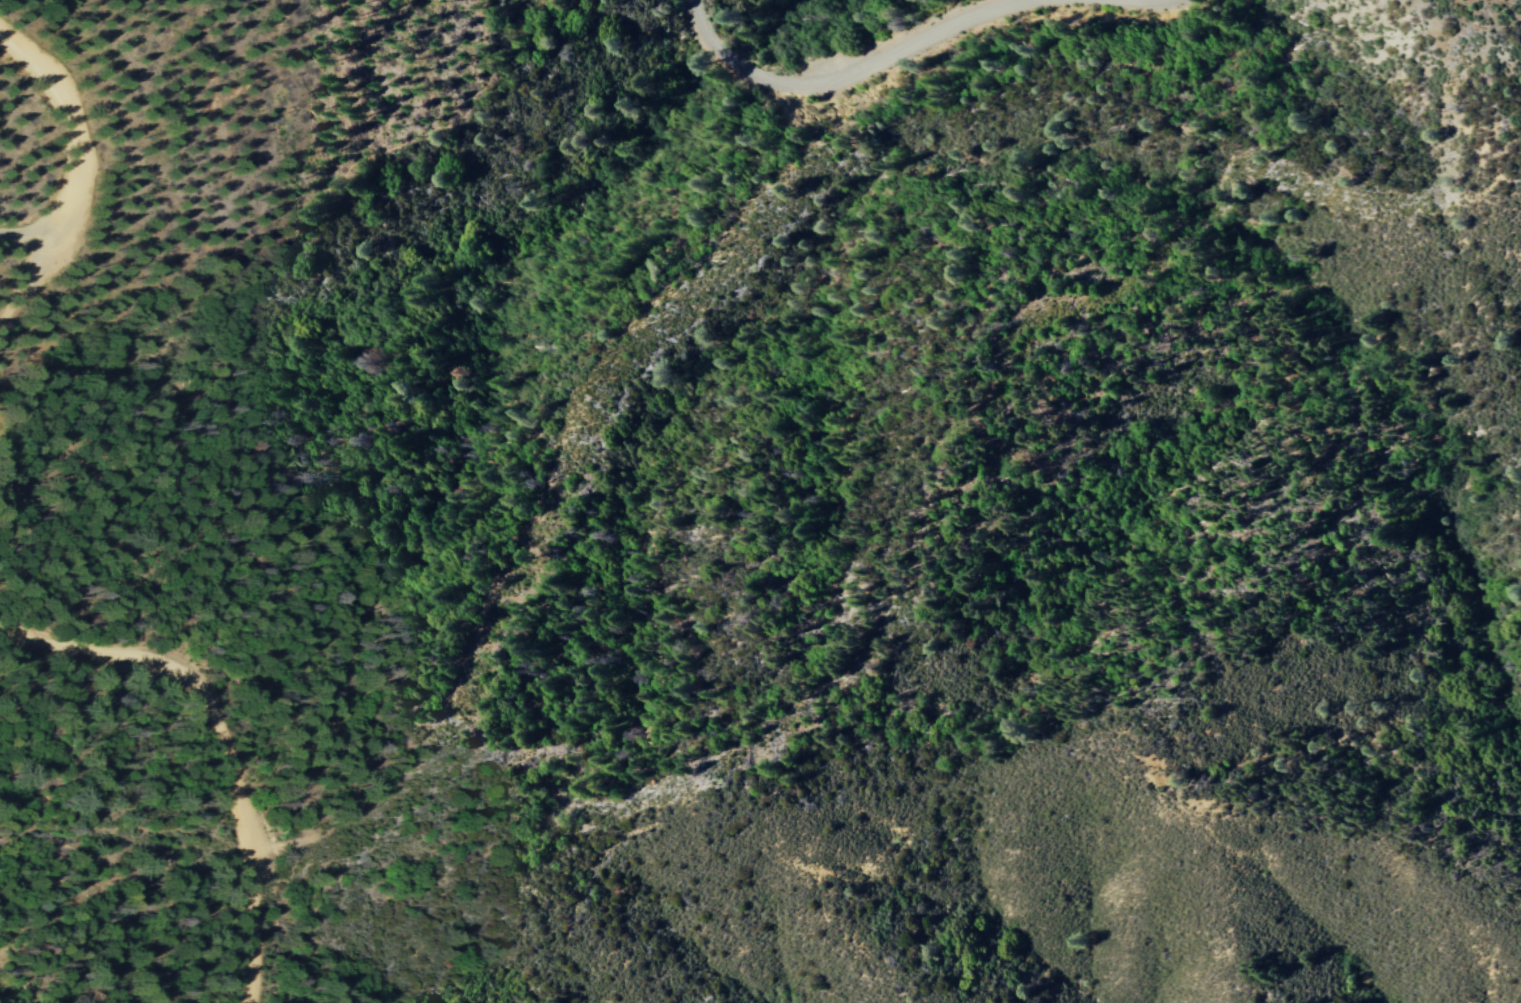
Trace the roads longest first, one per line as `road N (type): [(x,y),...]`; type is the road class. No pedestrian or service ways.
road 1 (track): [(244,1002),(260,947),(261,891),(217,711),(191,681),(149,658),(0,624)]
road 2 (tertiary): [(694,0),(730,61),(760,82),(788,85),(825,83),(943,27),(1030,0)]
road 3 (track): [(0,230),(53,230),(84,151),(70,102),(0,33)]
road 4 (track): [(0,341),(53,230)]

